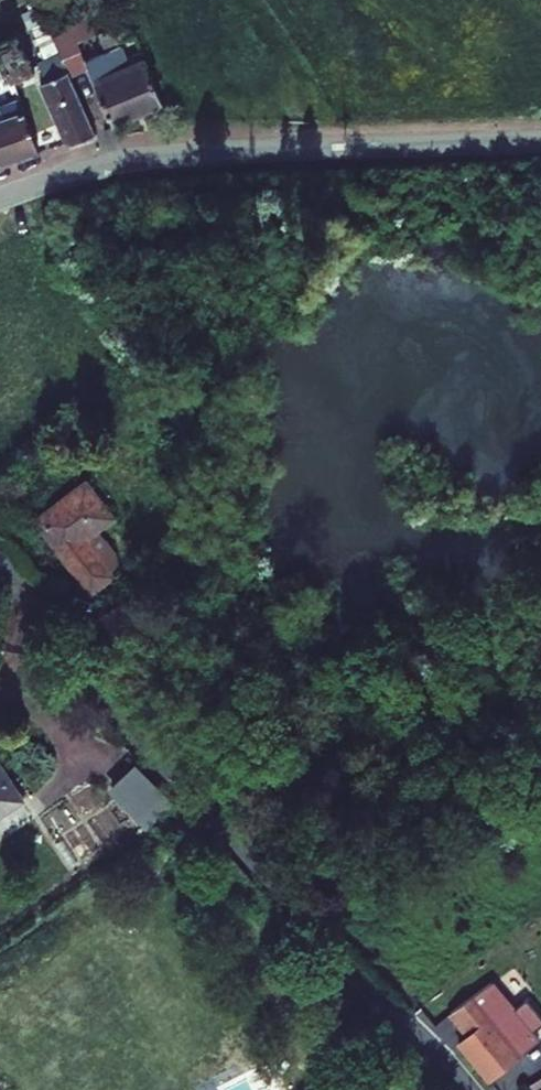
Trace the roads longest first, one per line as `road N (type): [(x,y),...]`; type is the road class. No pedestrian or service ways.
road 1 (unclassified): [(0,556),(135,729),(471,1089)]
road 2 (unclassified): [(540,143),(160,161),(79,174),(0,201)]

